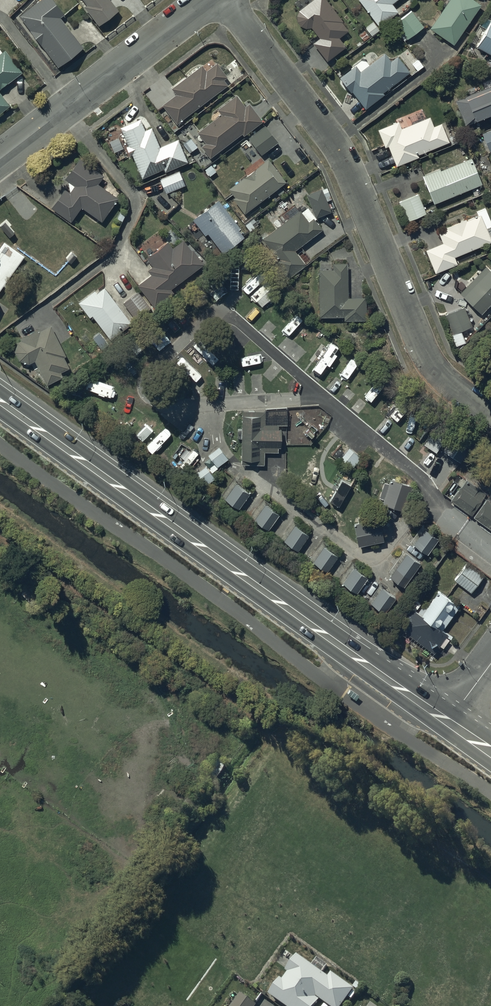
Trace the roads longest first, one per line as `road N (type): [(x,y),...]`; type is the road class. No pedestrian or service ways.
road 1 (secondary): [(0,401),(448,722)]
road 2 (residential): [(490,415),(424,356),(339,153),(223,0)]
road 3 (residential): [(324,396),(222,310),(141,385),(147,400),(171,410),(207,407)]
road 4 (residential): [(430,507),(379,558),(367,559),(235,467),(207,407)]
road 5 (unclassified): [(0,160),(208,0)]
road 6 (residential): [(430,507),(424,482),(324,396)]

